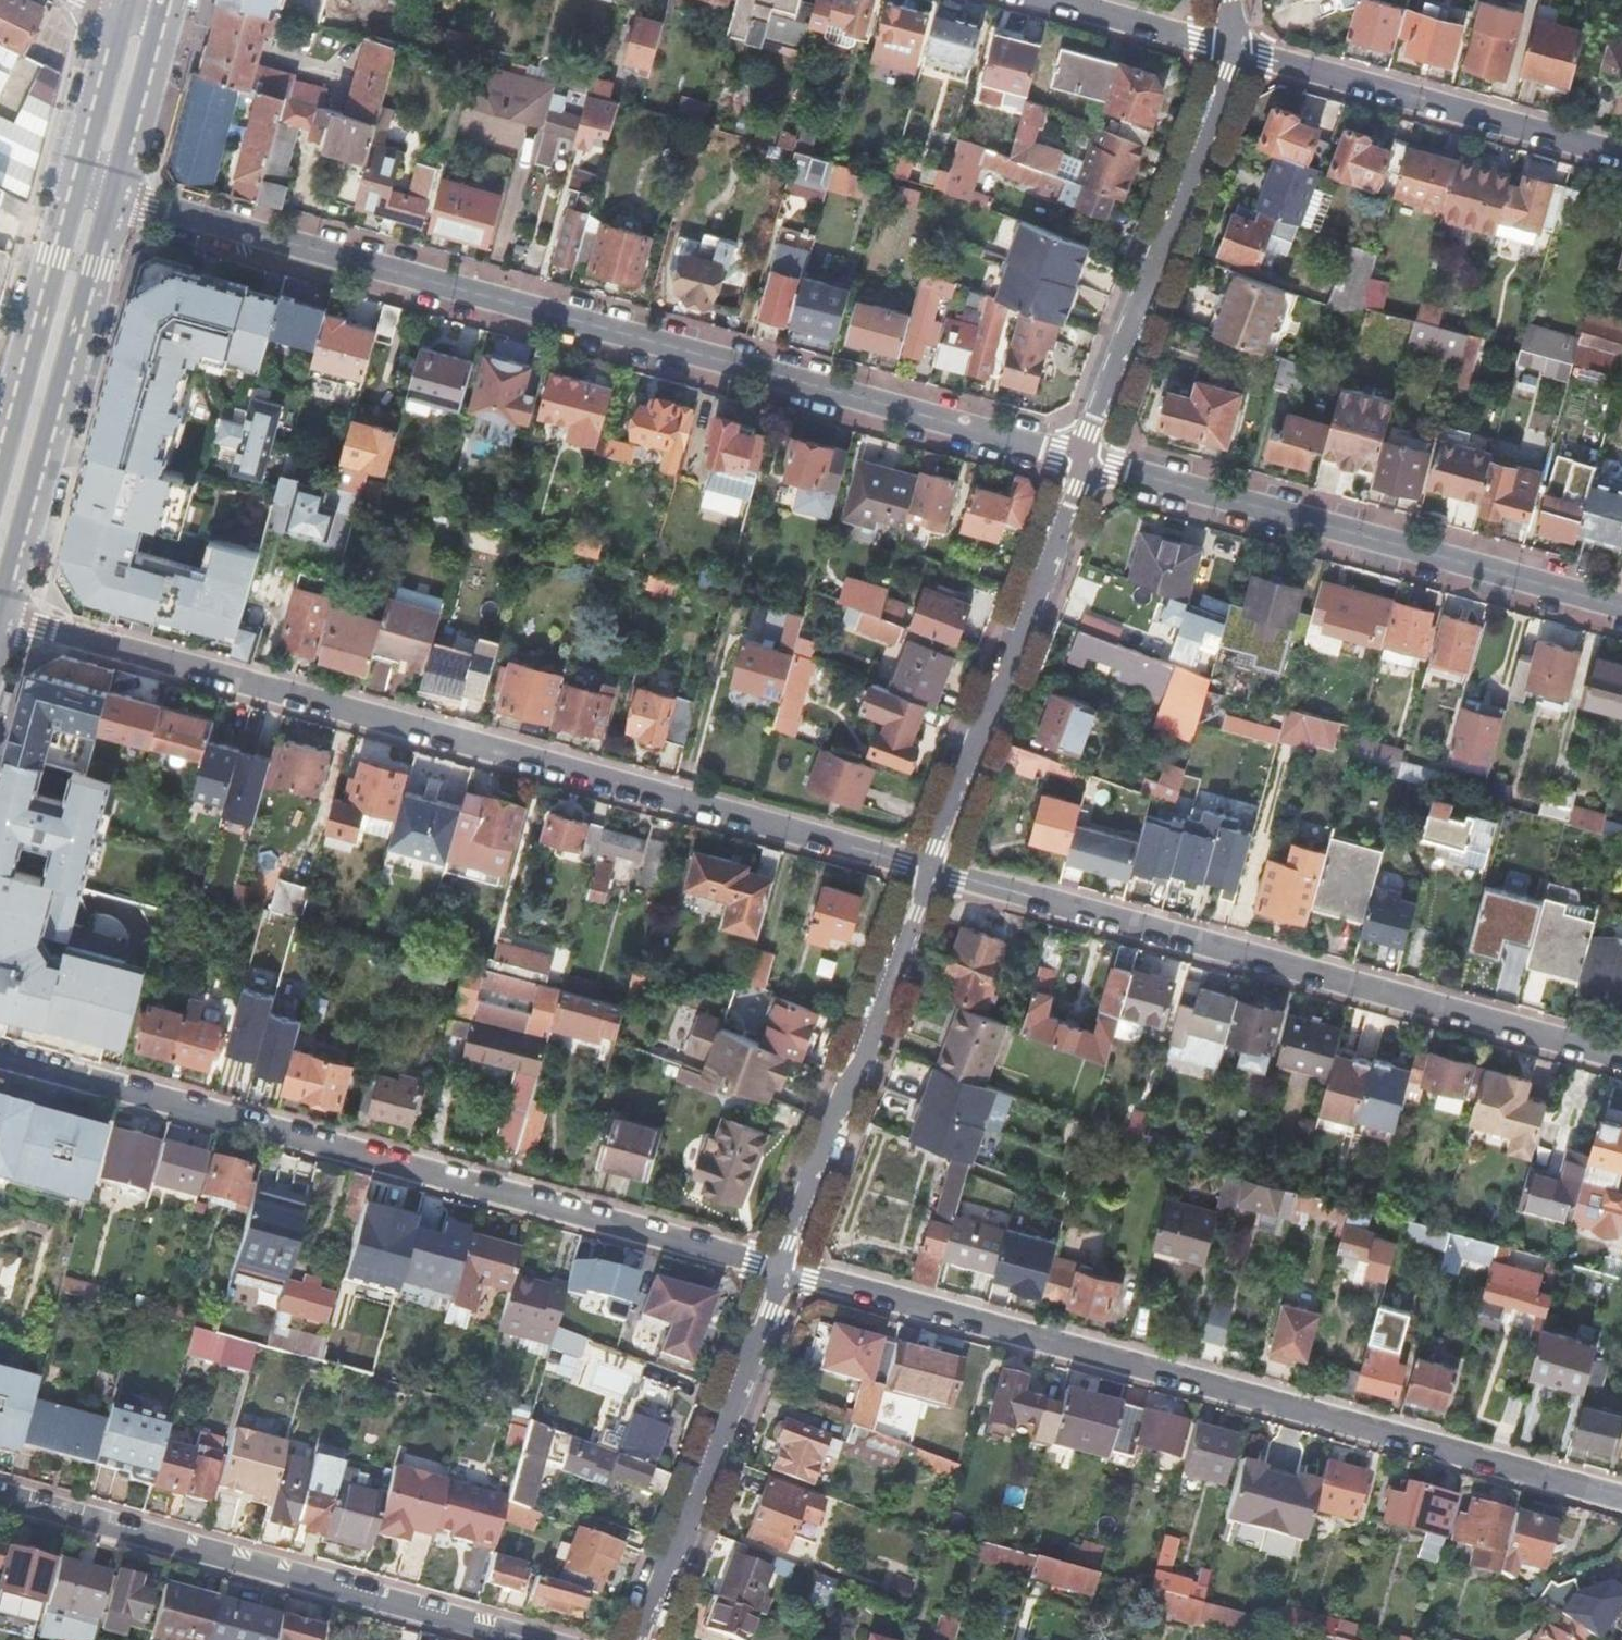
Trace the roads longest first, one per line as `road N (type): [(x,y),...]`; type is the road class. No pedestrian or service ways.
road 1 (unclassified): [(96,196),(1084,458)]
road 2 (unclassified): [(0,624),(933,869)]
road 3 (unclassified): [(781,1270),(1621,1496)]
road 4 (unclassified): [(0,1057),(781,1270)]
road 5 (unclassified): [(933,869),(1621,1055)]
road 6 (unclassified): [(1084,458),(1621,608)]
road 7 (unclassified): [(523,1639),(0,1500)]
road 8 (unclassified): [(933,869),(1084,458)]
road 9 (unclassified): [(1084,458),(1239,49)]
road 10 (unclassified): [(781,1270),(933,869)]
road 11 (unclassified): [(637,1639),(781,1270)]
road 12 (unclassified): [(1239,49),(1621,150)]
road 13 (primary): [(96,196),(0,554)]
road 14 (unclassified): [(1054,0),(1239,49)]
road 15 (primary): [(138,25),(96,196)]

